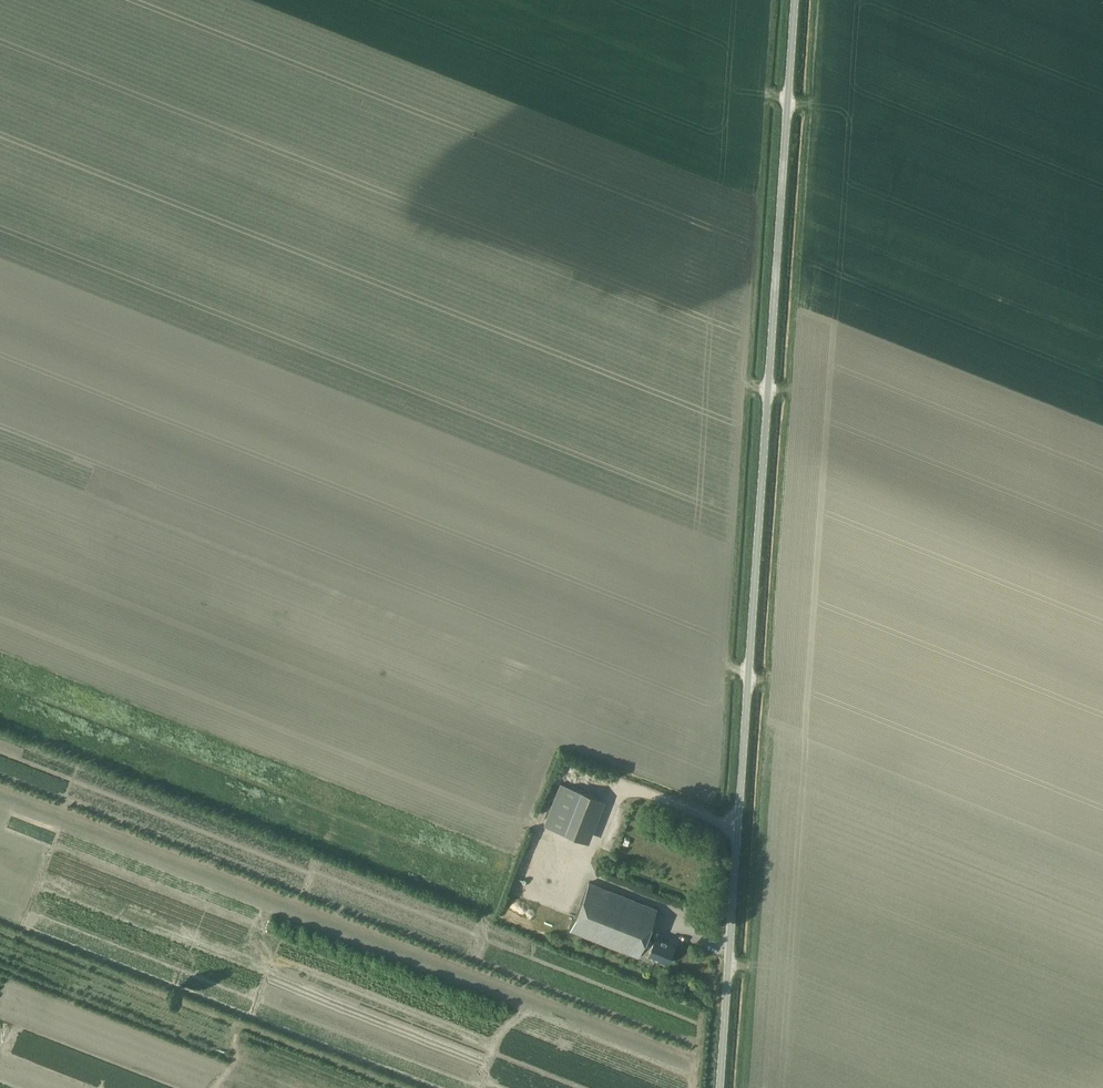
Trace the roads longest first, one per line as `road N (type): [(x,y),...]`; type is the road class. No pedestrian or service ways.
road 1 (unclassified): [(720,1087),(795,0)]

